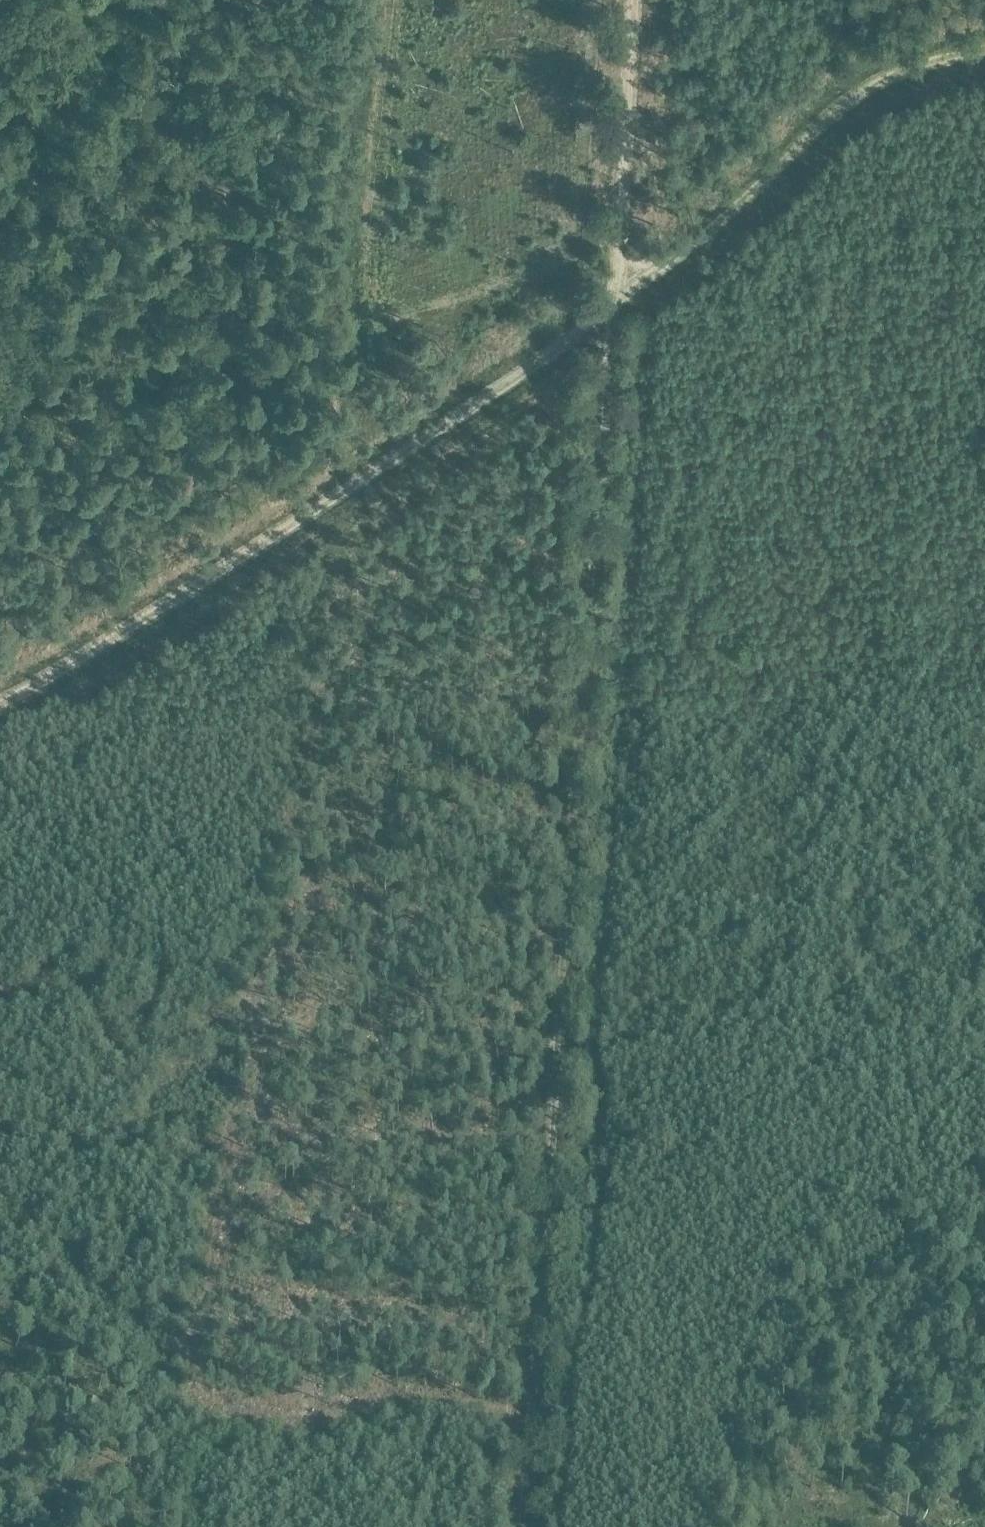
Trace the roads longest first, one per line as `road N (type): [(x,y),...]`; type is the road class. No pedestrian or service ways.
road 1 (track): [(614,306),(521,1526)]
road 2 (track): [(614,306),(386,463),(0,705)]
road 3 (track): [(984,50),(914,66),(850,100),(614,306)]
road 4 (track): [(636,0),(614,306)]

